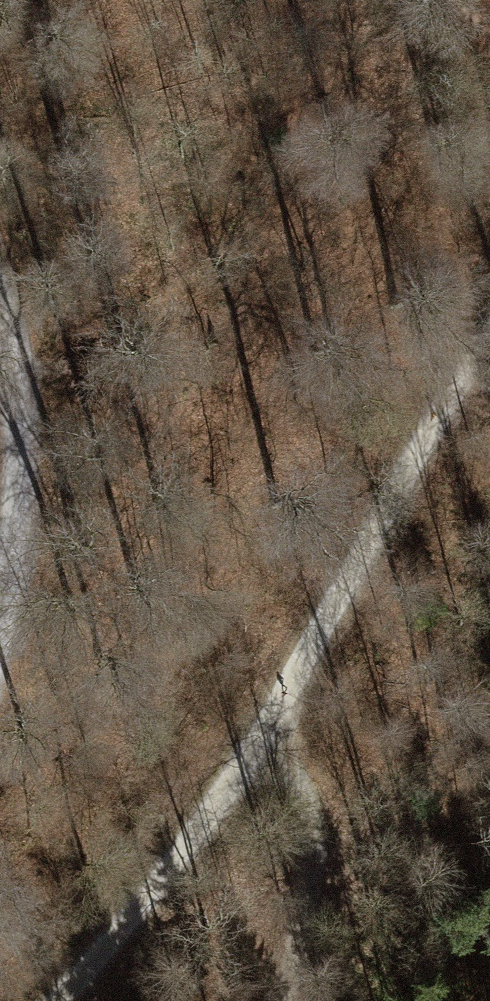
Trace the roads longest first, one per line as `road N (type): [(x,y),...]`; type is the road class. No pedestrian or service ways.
road 1 (track): [(489,336),(266,739),(51,1000)]
road 2 (track): [(0,611),(15,549),(15,437),(0,304)]

